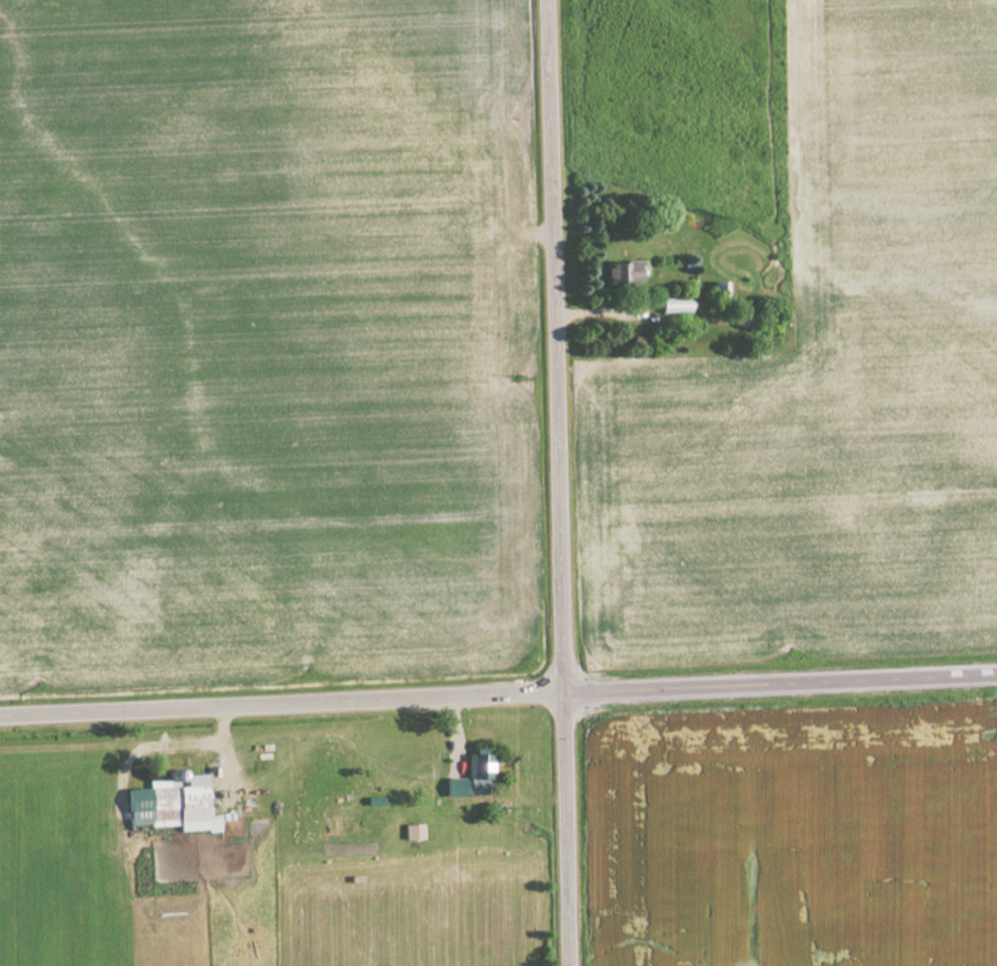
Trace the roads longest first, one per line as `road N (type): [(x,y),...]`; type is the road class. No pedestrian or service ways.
road 1 (residential): [(0,724),(996,681)]
road 2 (residential): [(571,965),(551,0)]

